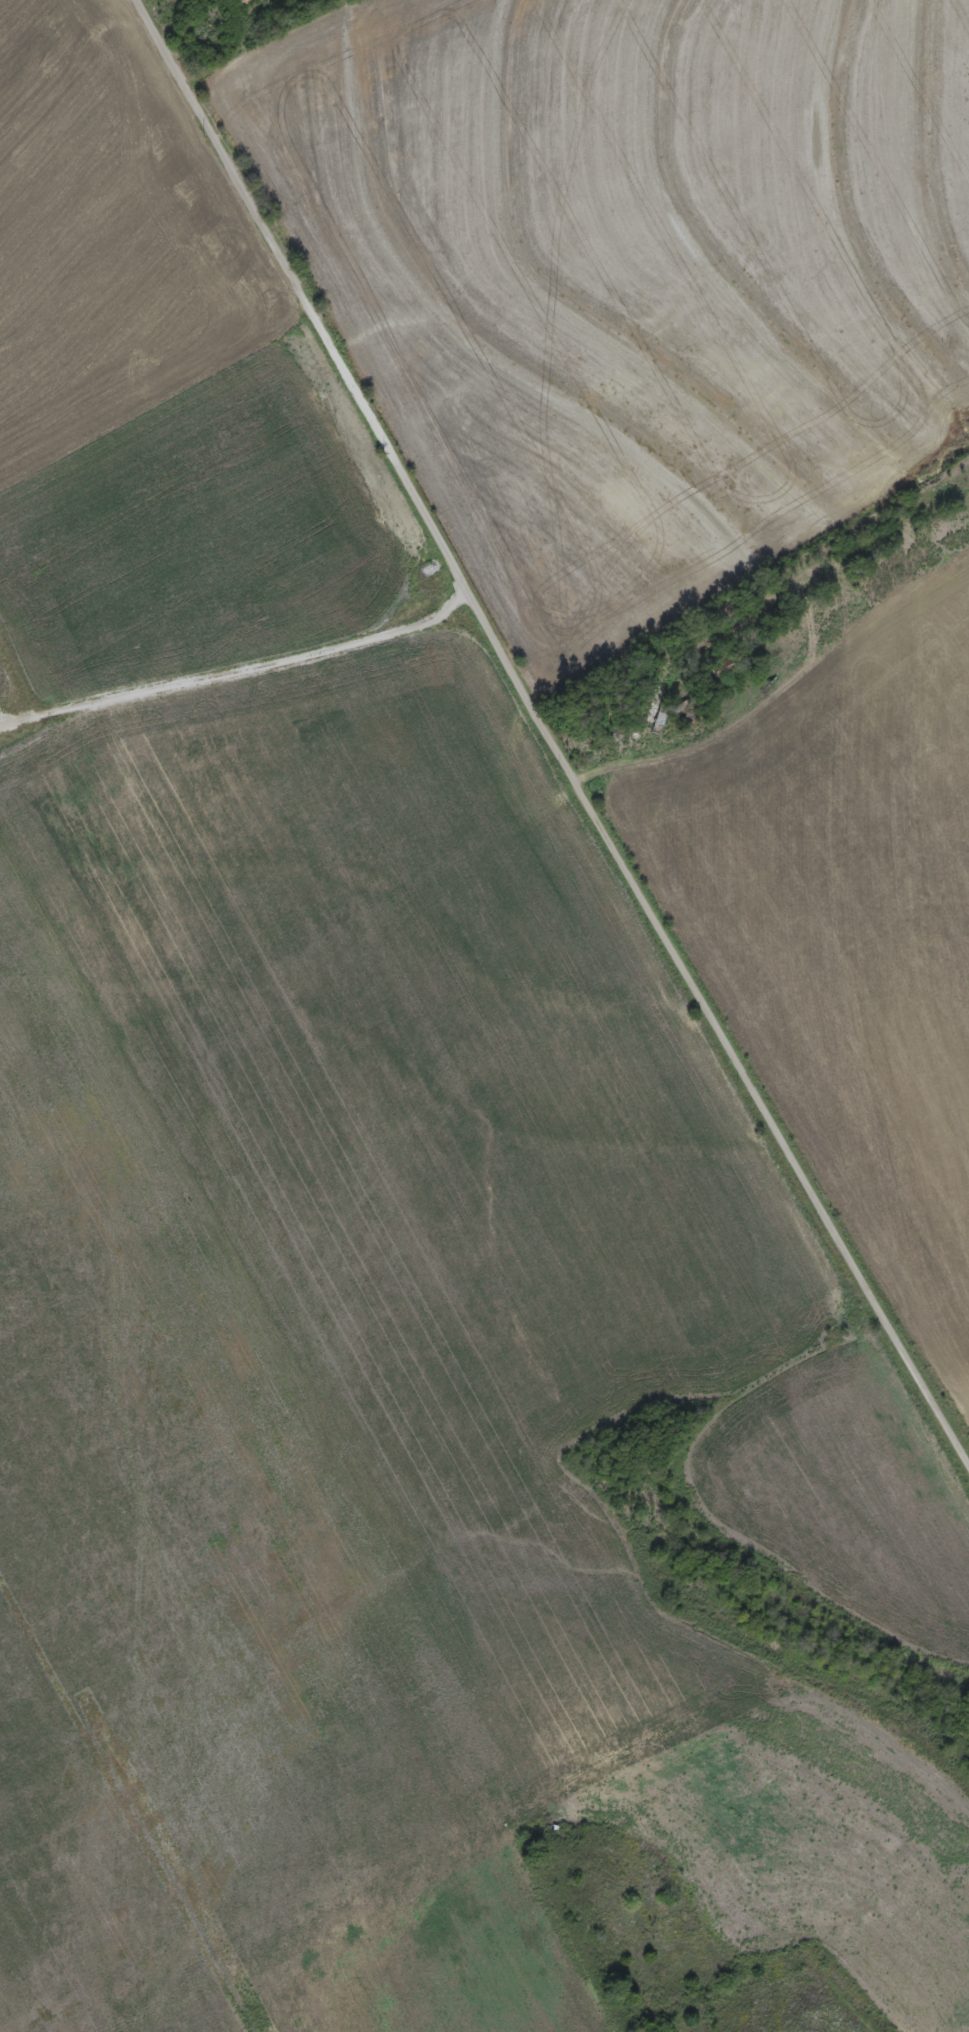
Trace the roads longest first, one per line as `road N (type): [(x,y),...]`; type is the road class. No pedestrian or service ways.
road 1 (residential): [(968,1470),(538,724),(139,0)]

